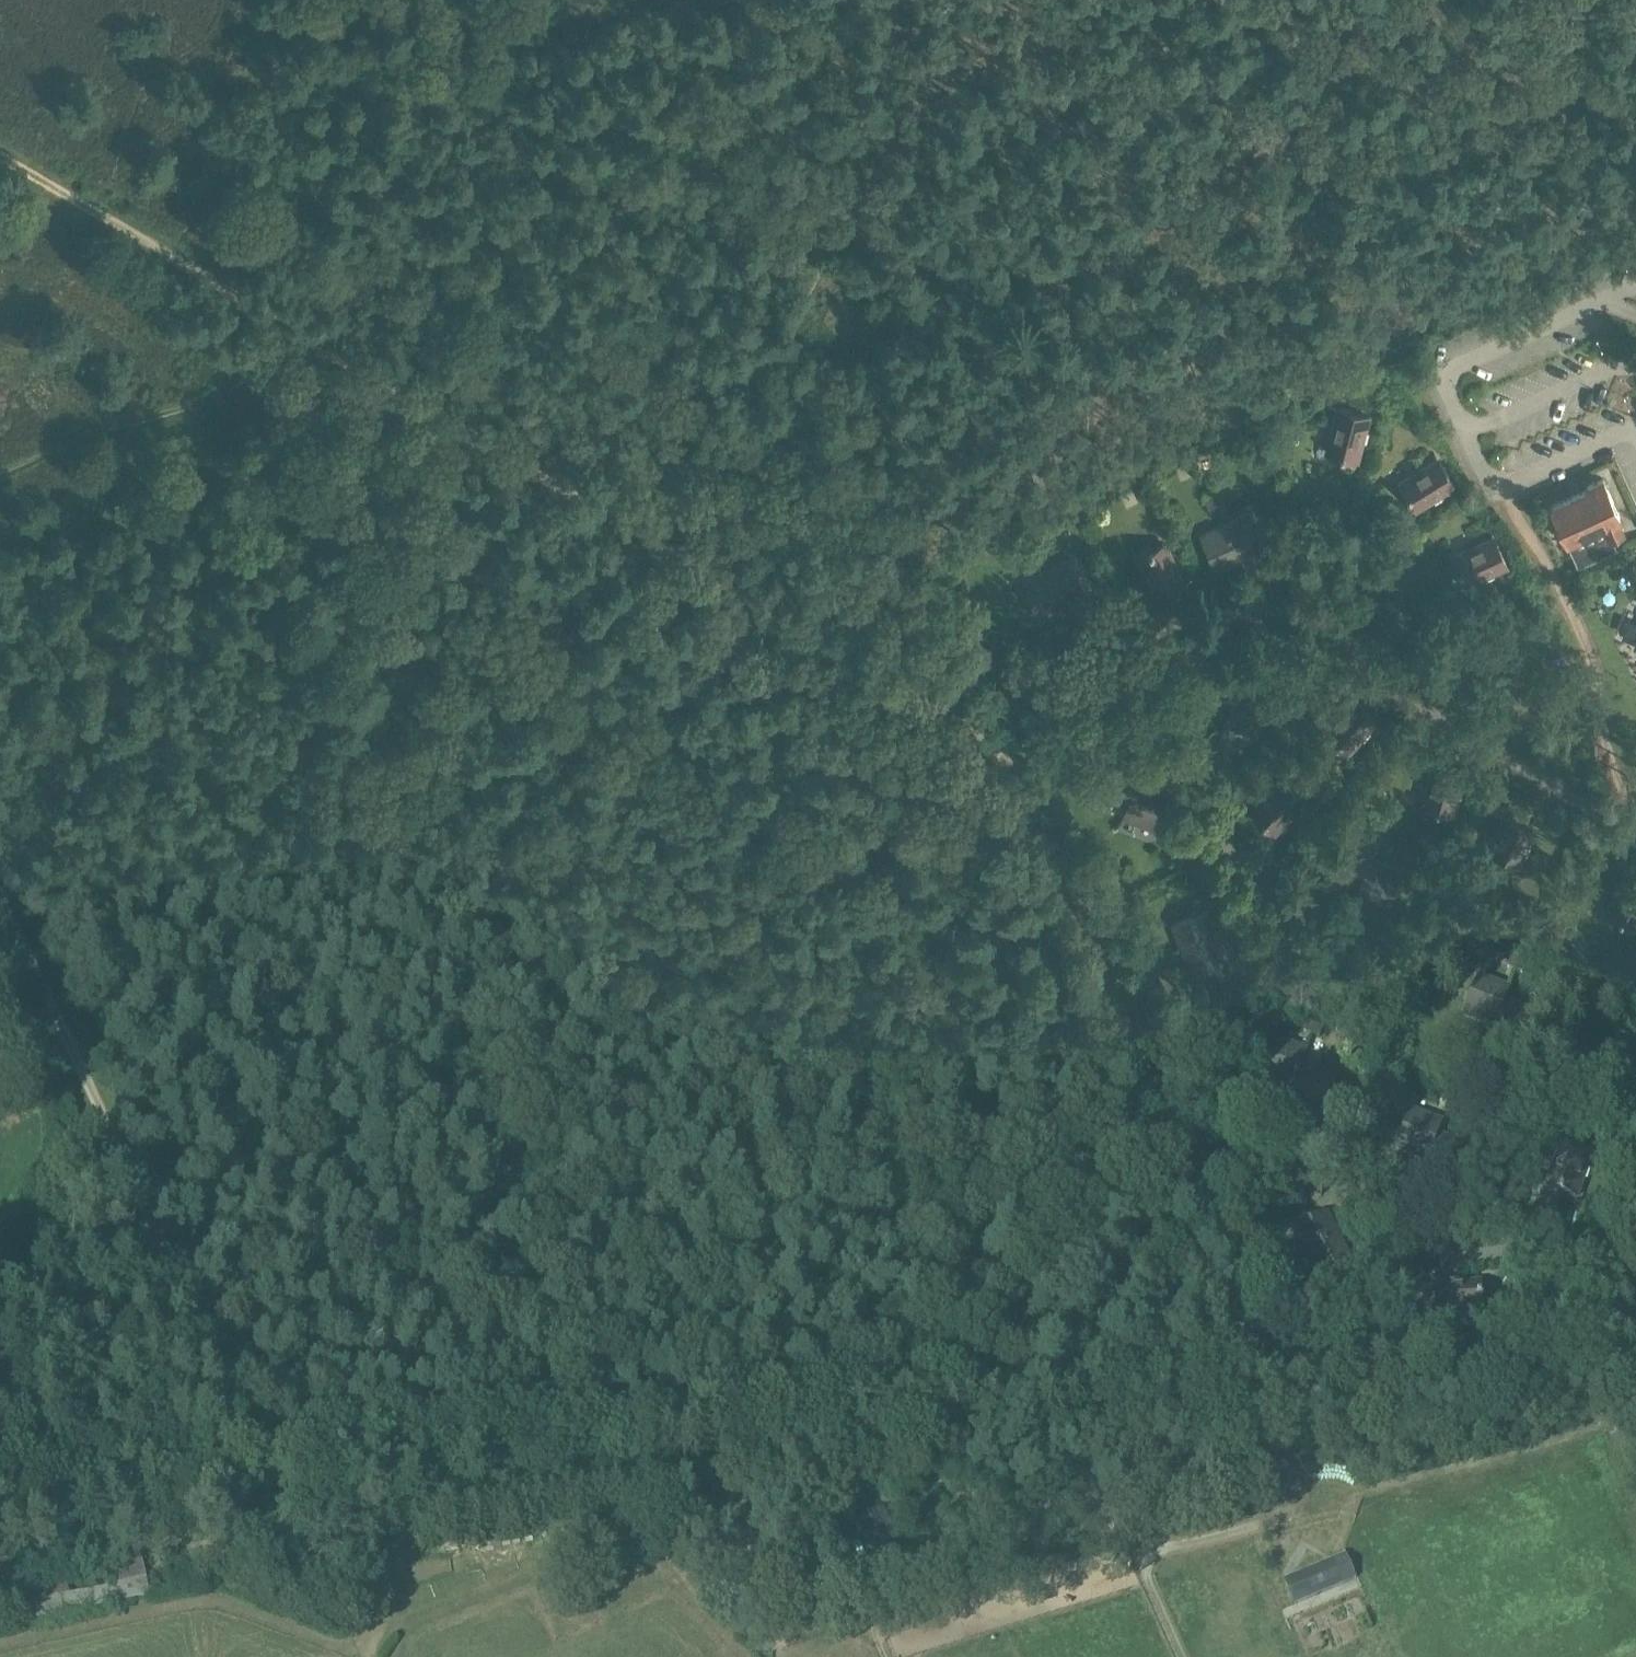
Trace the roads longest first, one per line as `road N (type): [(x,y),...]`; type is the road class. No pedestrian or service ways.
road 1 (track): [(1257,1373),(1002,754),(661,550)]
road 2 (track): [(1257,1373),(262,1459)]
road 3 (track): [(262,1459),(0,898)]
road 4 (track): [(309,344),(607,222),(708,191),(754,198),(827,242)]
road 5 (track): [(661,550),(309,344)]
road 6 (unclassified): [(1635,1335),(1257,1373)]
road 7 (track): [(309,344),(0,163)]
road 8 (track): [(262,1459),(0,1480)]
road 9 (track): [(1002,754),(1132,652)]

